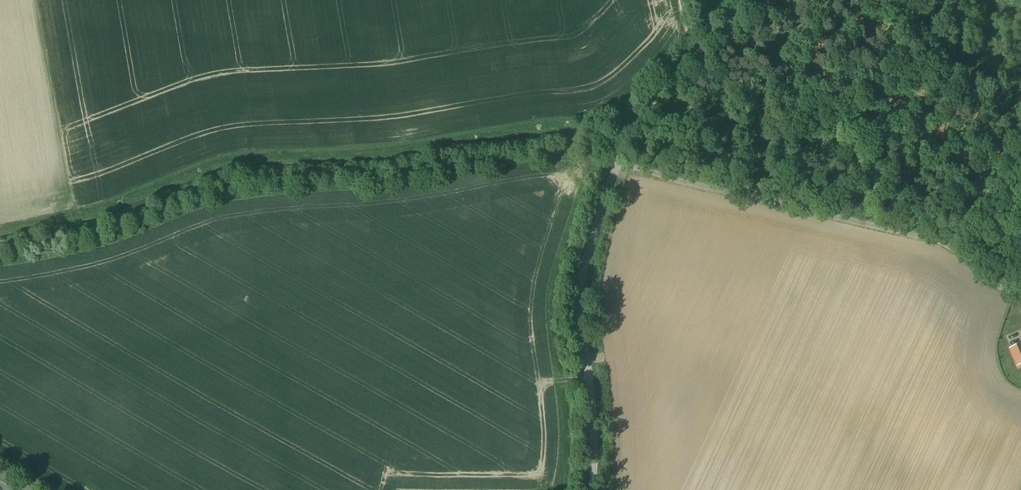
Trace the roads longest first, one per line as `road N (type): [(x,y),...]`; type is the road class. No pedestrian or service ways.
road 1 (unclassified): [(762,0),(651,104),(617,163),(580,292),(593,489)]

